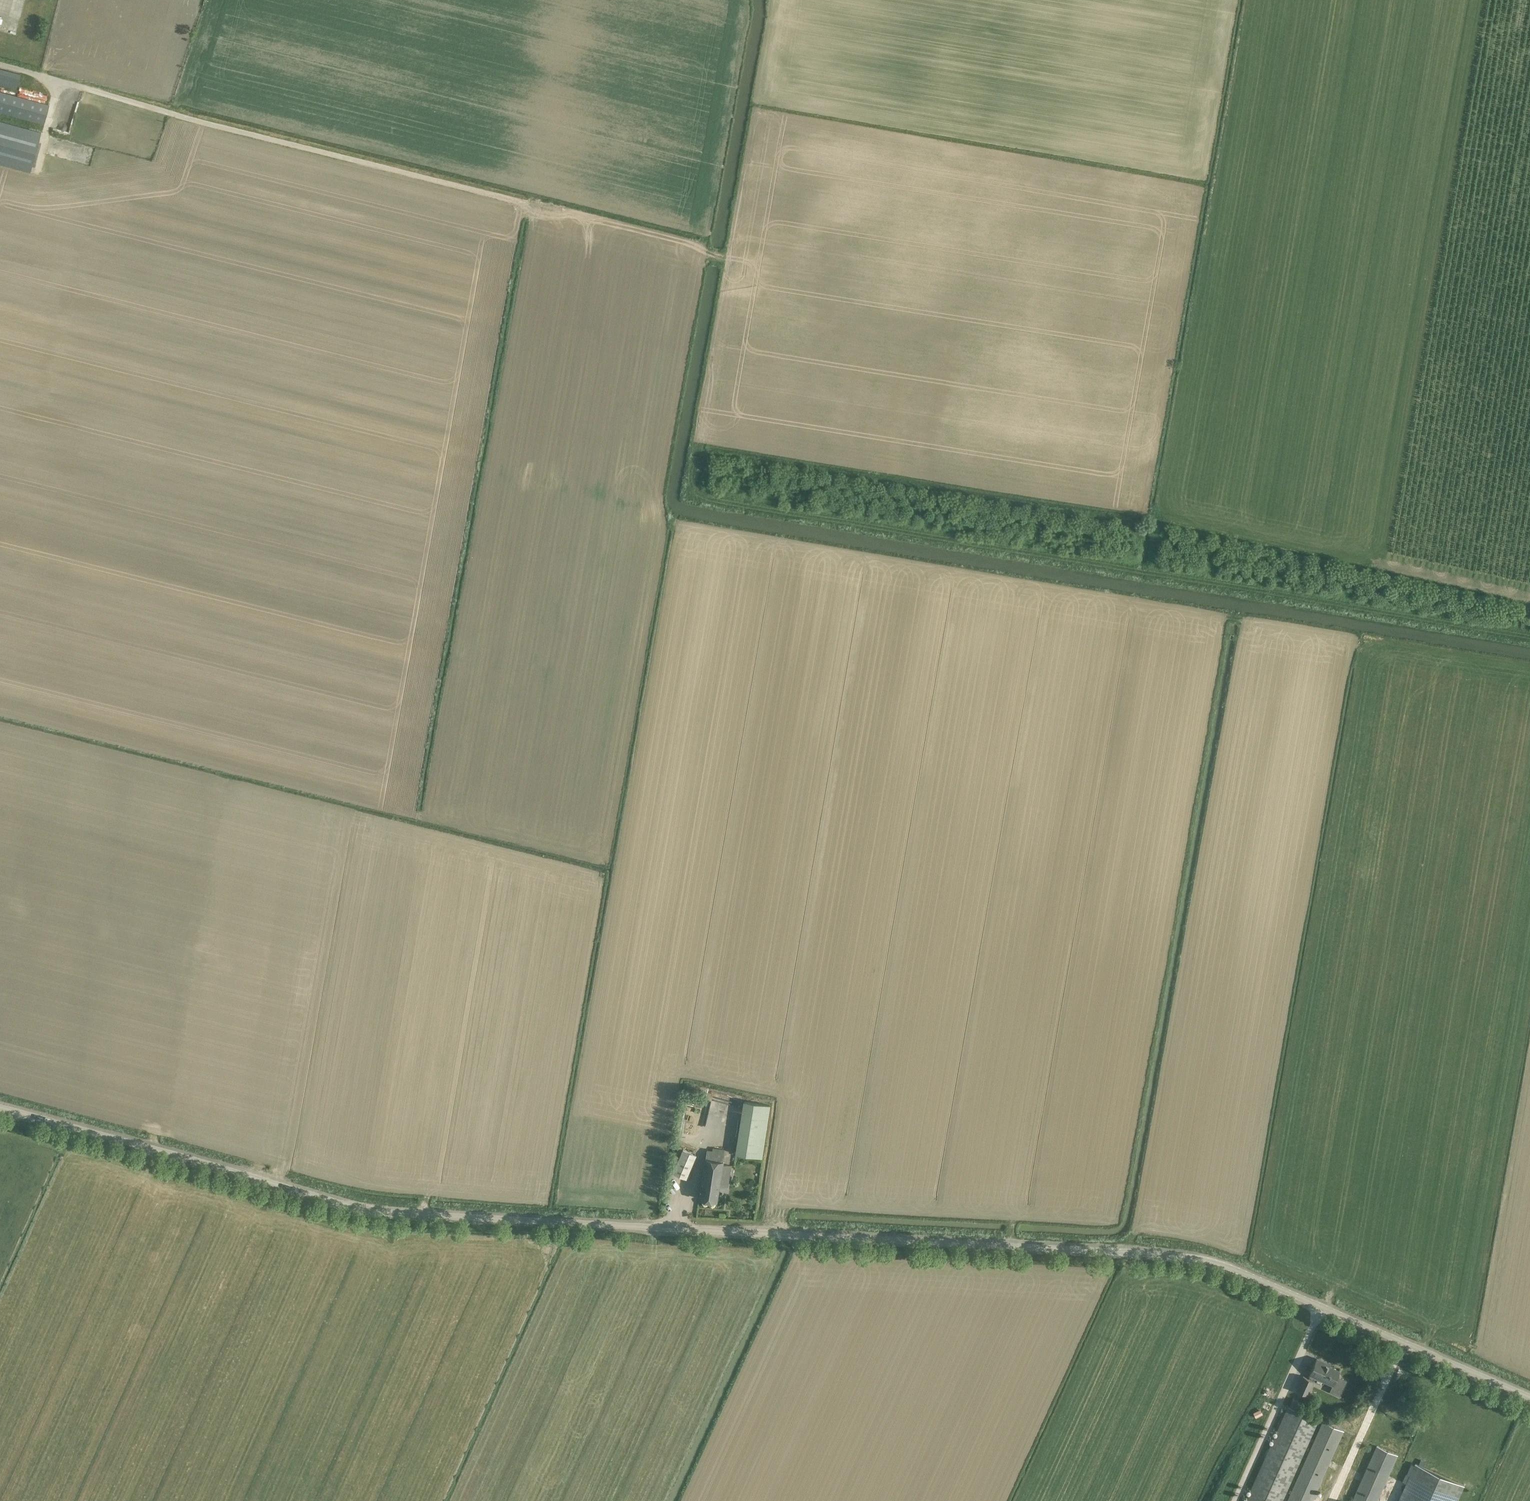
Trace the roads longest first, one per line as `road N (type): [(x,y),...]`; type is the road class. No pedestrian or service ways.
road 1 (unclassified): [(1529,1403),(1231,1272),(1178,1258),(385,1219),(0,1112)]
road 2 (track): [(1529,639),(691,496),(699,450)]

